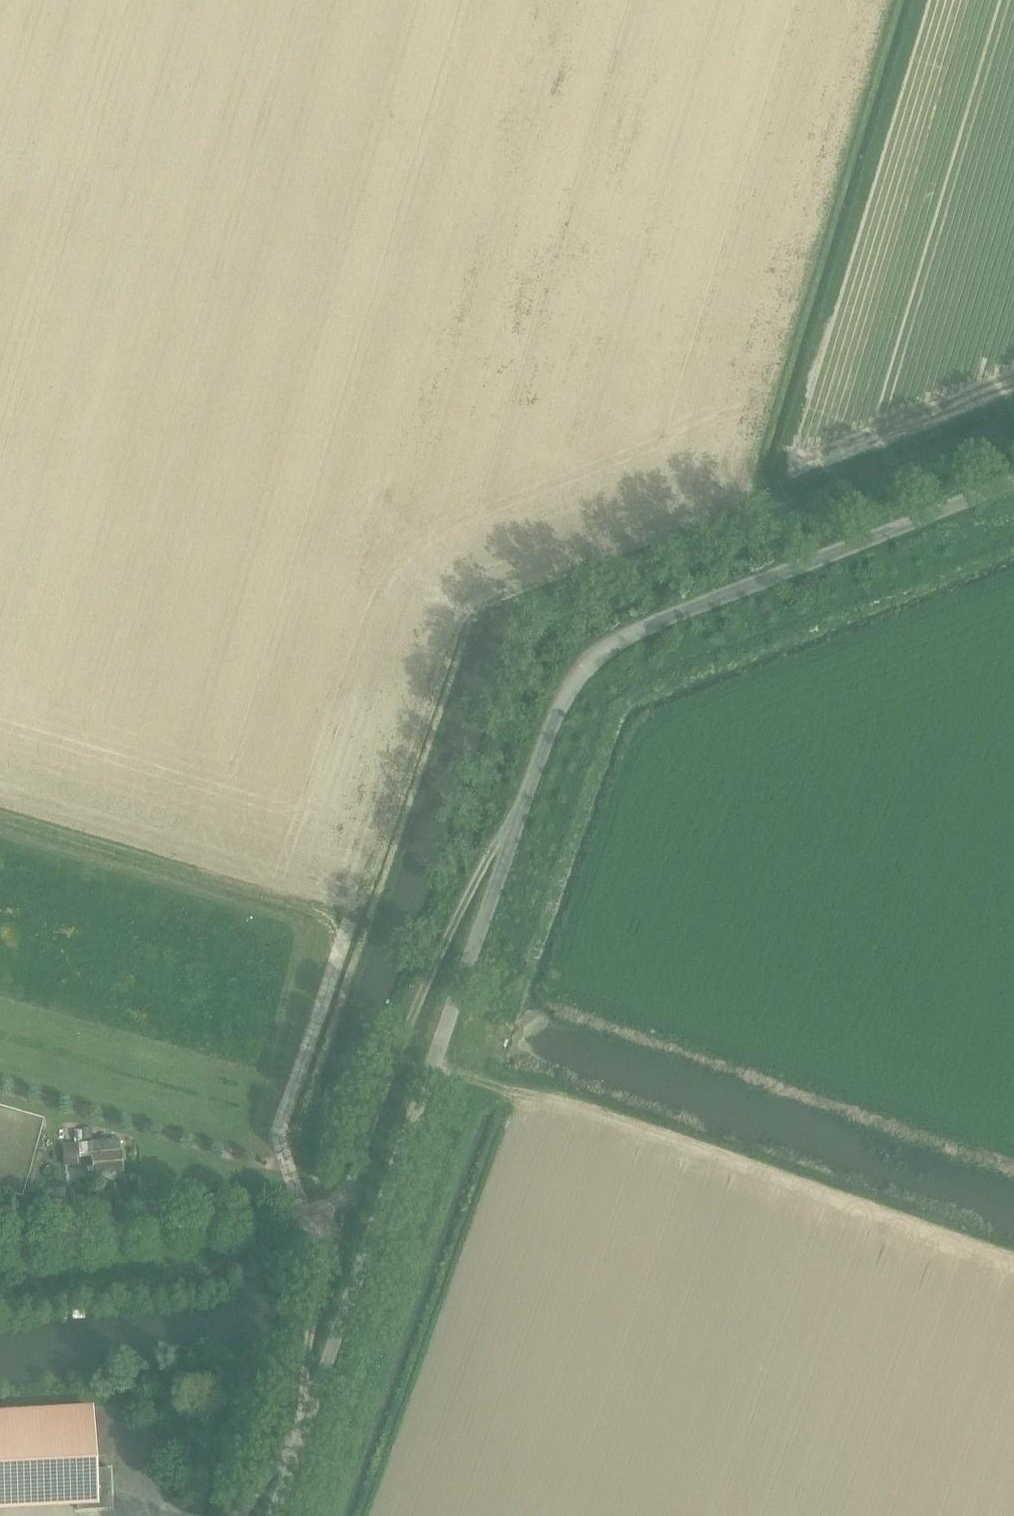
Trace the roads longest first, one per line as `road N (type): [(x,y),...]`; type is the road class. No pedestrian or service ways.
road 1 (track): [(922,0),(770,491),(749,510),(520,598),(473,626),(377,909),(351,919),(278,1134),(304,1214)]
road 2 (unclassified): [(274,1515),(547,736),(577,680),(630,634),(1013,482)]
road 3 (track): [(1013,577),(644,727),(624,764),(548,990),(1013,1152)]
road 4 (track): [(432,1066),(489,1085),(549,1092),(1013,1257)]
road 5 (track): [(772,487),(805,488),(1013,404)]

